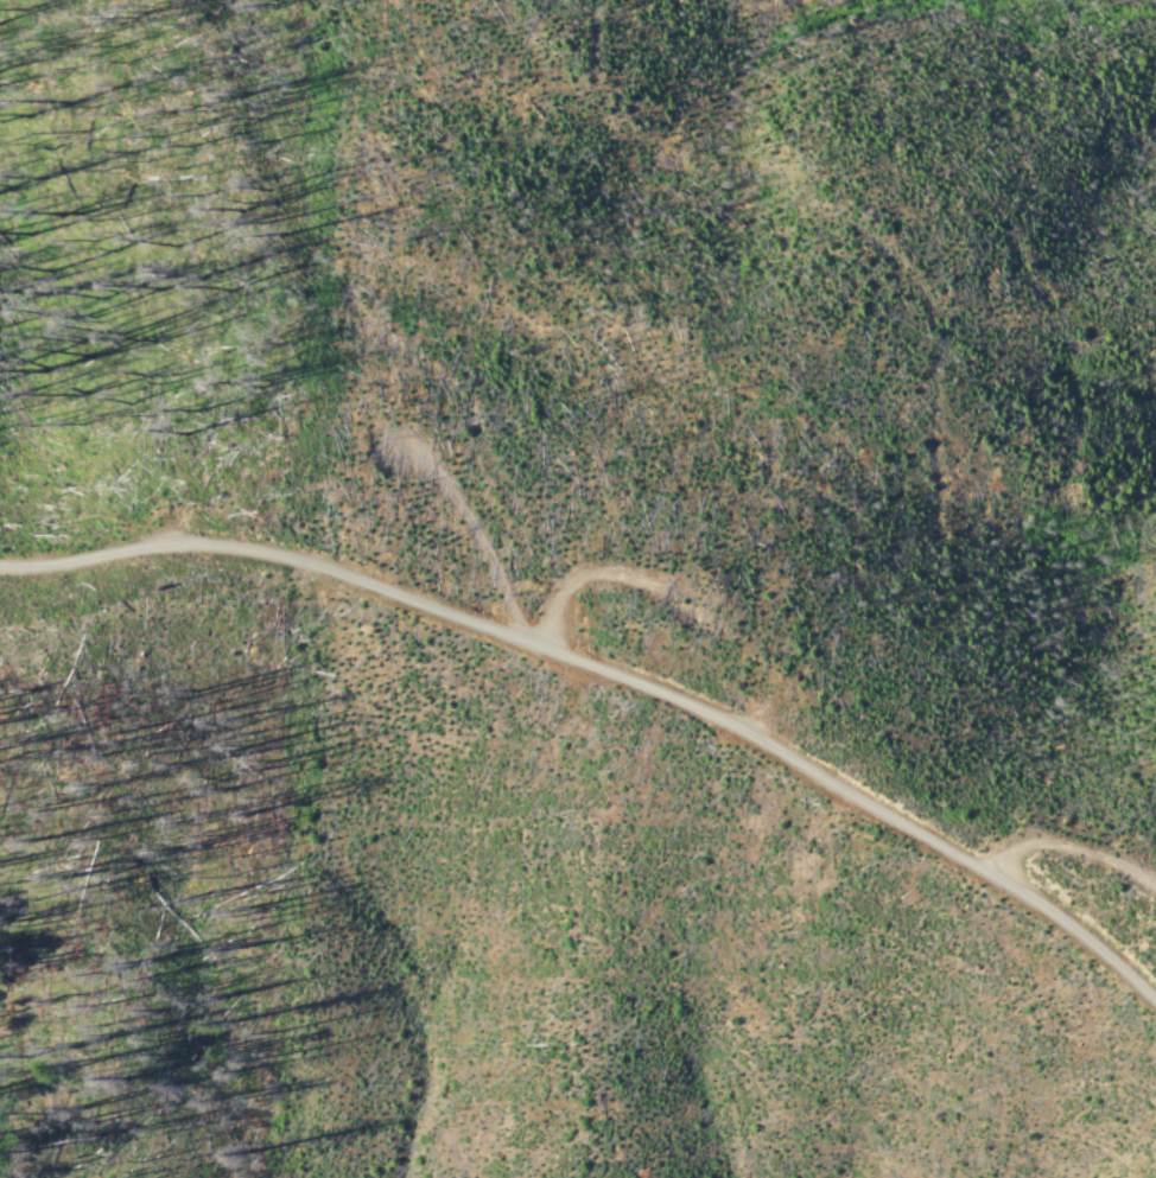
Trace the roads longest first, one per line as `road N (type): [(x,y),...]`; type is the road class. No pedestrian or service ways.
road 1 (track): [(1155,1002),(1057,917),(941,846),(661,695),(539,648),(278,554),(171,543),(0,571)]
road 2 (track): [(992,875),(1037,841),(1112,858),(1155,891)]
road 3 (track): [(539,648),(553,606),(582,575),(625,573),(671,588)]

